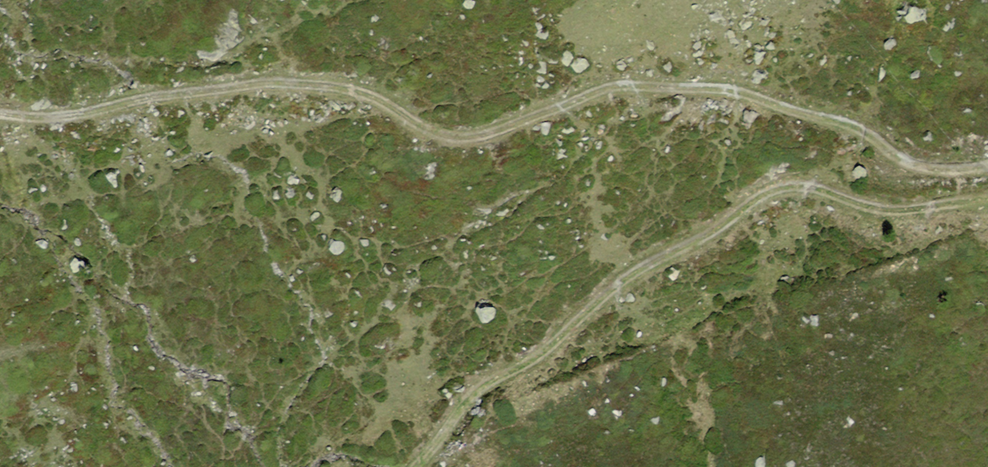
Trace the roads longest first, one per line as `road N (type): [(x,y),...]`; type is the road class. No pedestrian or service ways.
road 1 (track): [(987,165),(912,163),(856,127),(740,92),(629,84),(462,138),(433,132),(363,94),(313,84),(181,92),(55,117),(0,116)]
road 2 (track): [(415,466),(485,383),(548,349),(620,282),(710,235),(766,193),(806,186),(893,211),(987,200)]

